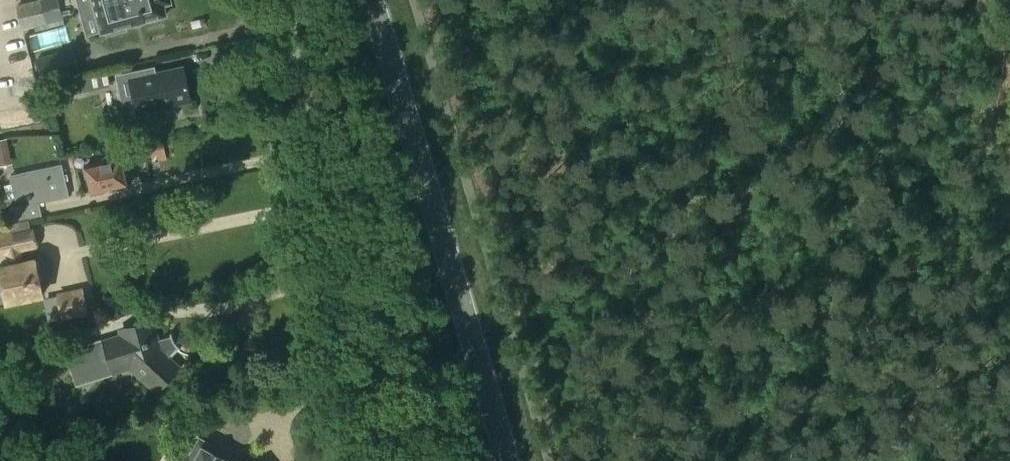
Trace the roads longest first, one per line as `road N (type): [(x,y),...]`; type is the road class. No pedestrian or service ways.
road 1 (unclassified): [(419,460),(283,0)]
road 2 (secondary): [(508,460),(373,0)]

